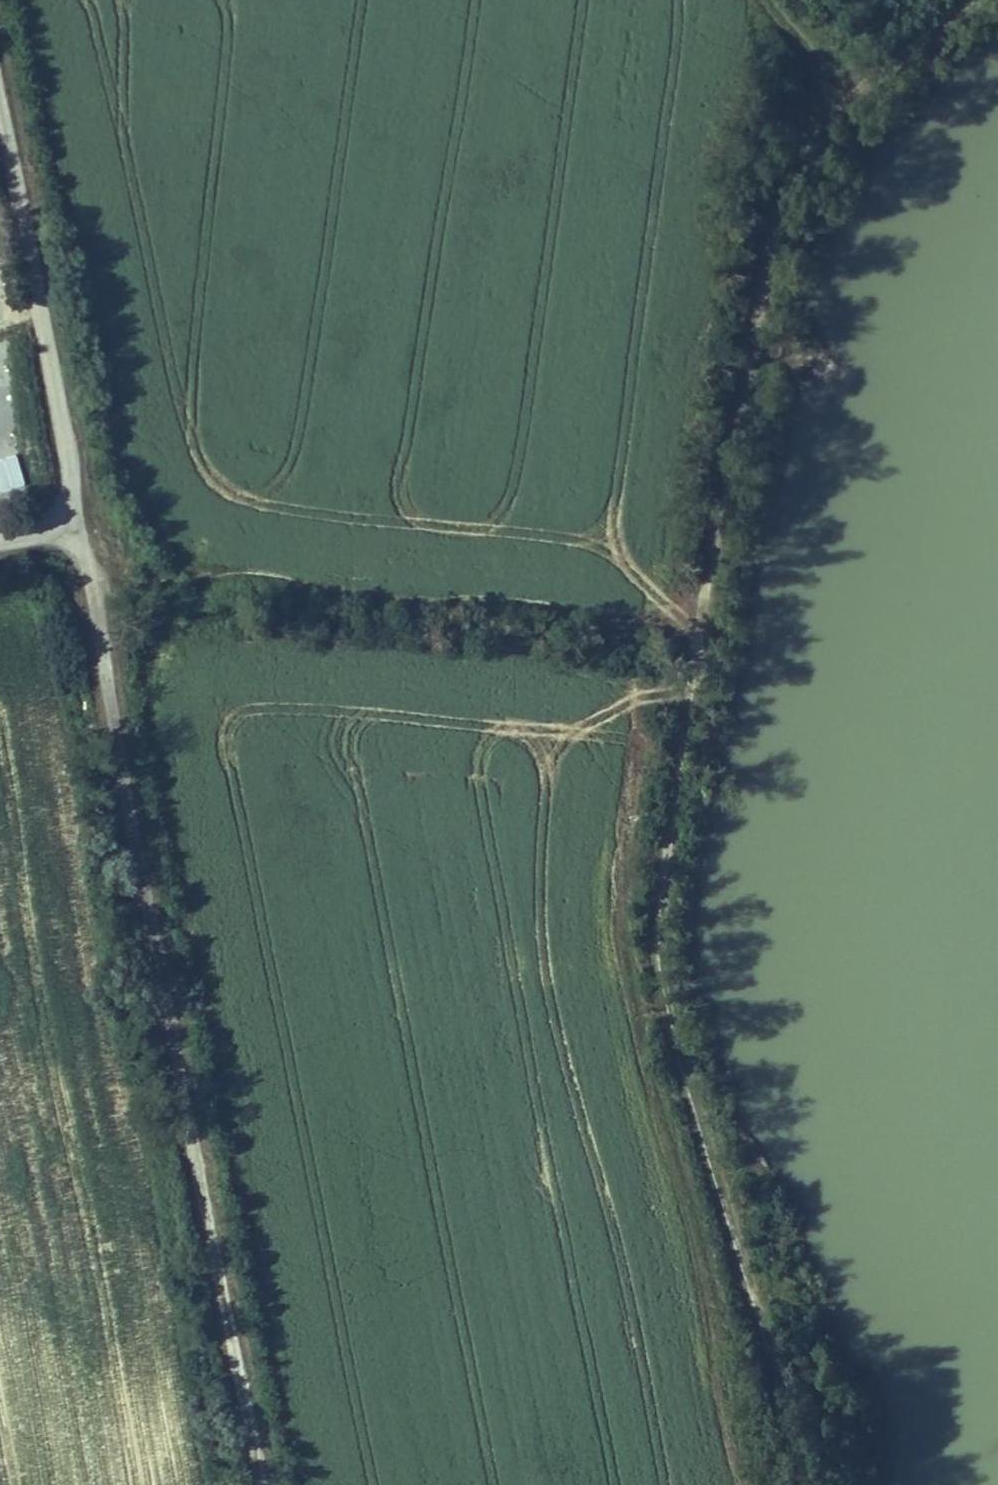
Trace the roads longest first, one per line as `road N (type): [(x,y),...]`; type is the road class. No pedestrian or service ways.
road 1 (track): [(74,527),(91,575),(137,864),(265,1484)]
road 2 (unclassified): [(0,110),(70,458),(74,527)]

